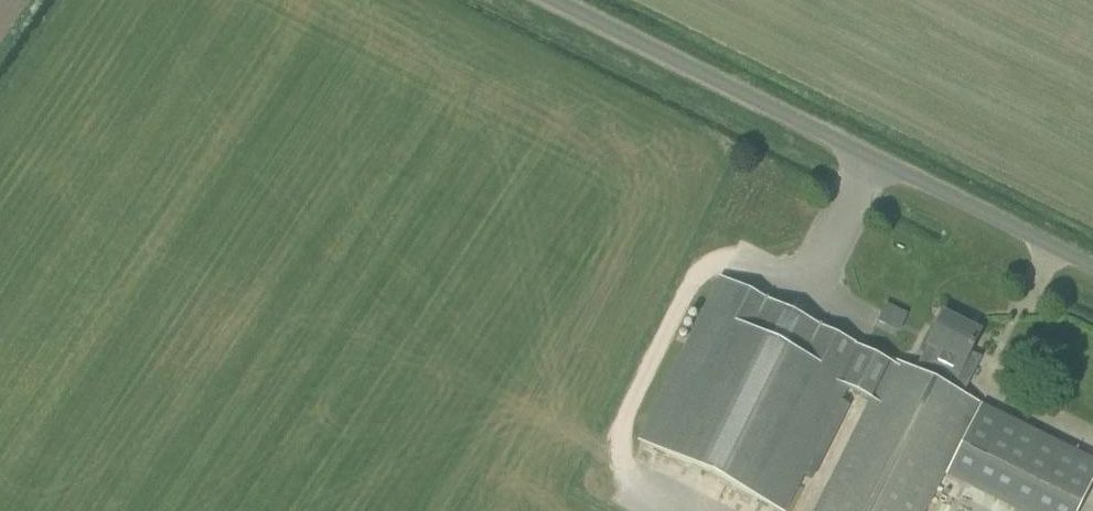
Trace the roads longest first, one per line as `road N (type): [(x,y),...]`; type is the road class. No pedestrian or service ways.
road 1 (unclassified): [(1092,292),(503,0)]

